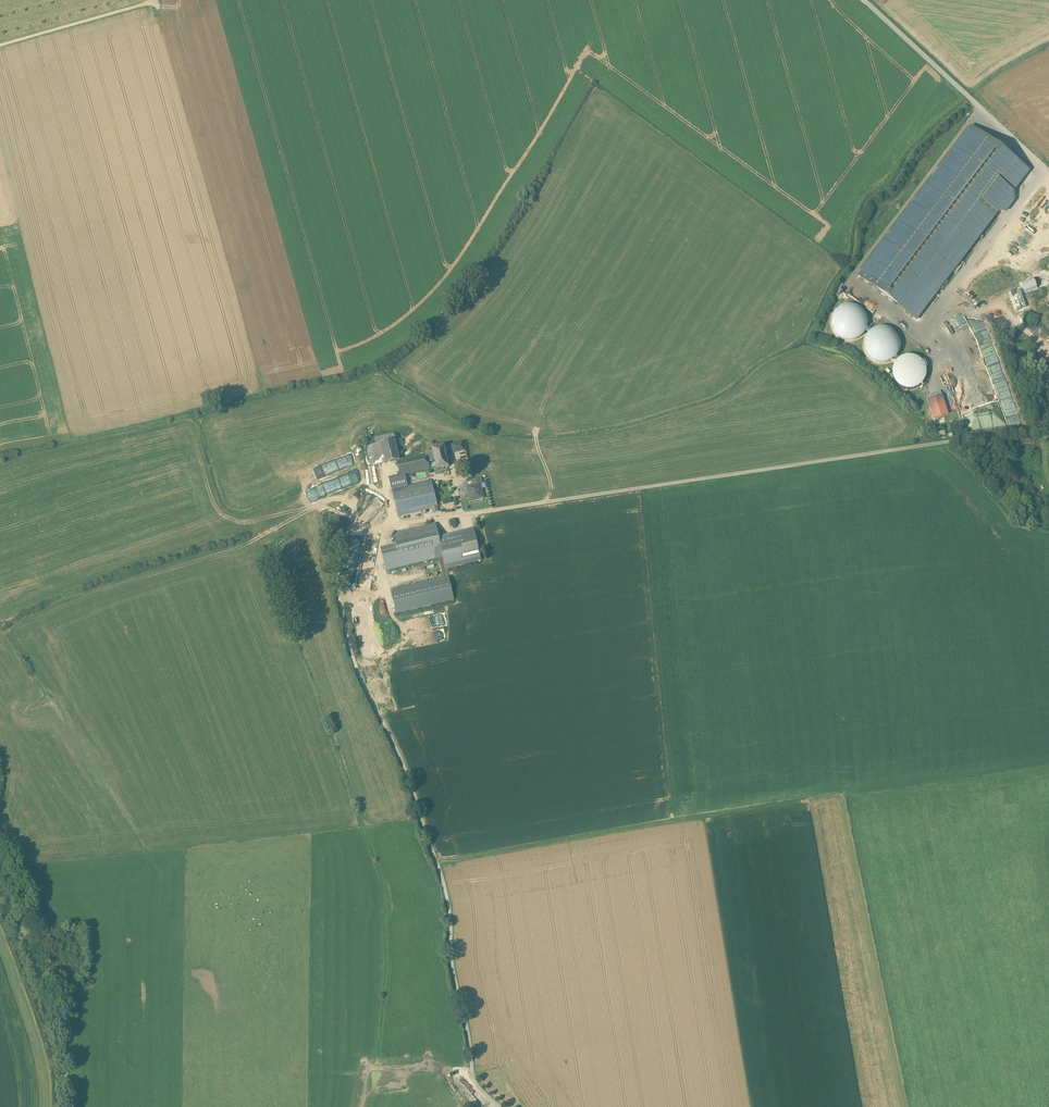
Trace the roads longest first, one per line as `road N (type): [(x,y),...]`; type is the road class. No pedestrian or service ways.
road 1 (unclassified): [(1048,428),(350,532),(335,570),(347,634),(408,771),(447,890),(475,1077),(502,1106)]
road 2 (track): [(866,0),(1048,171)]
road 3 (track): [(1047,169),(946,306)]
road 4 (track): [(155,0),(0,46)]

